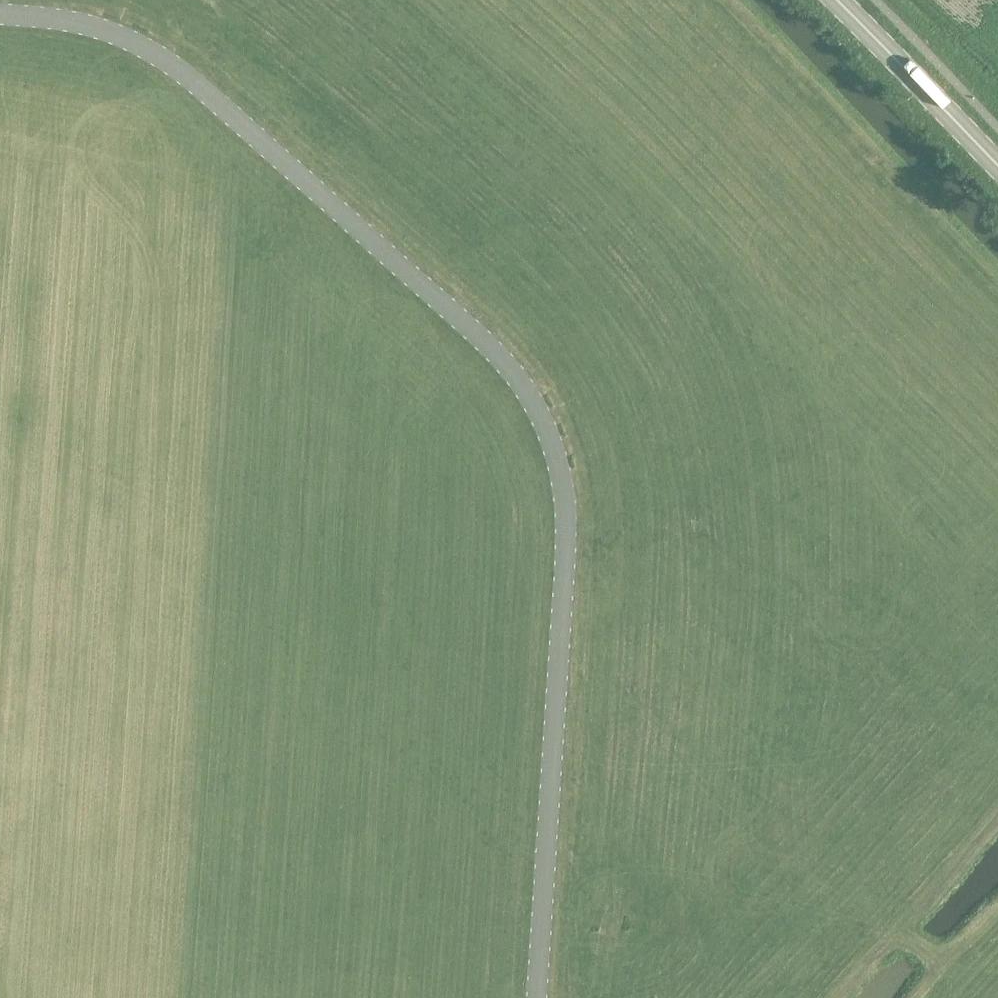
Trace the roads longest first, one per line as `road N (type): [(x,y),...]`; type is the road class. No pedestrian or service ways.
road 1 (secondary): [(997,165),(837,0)]

